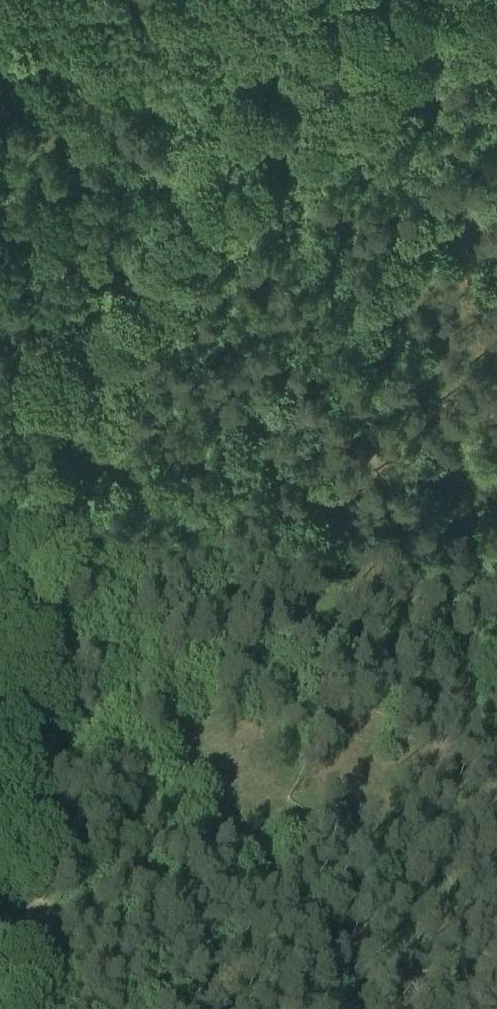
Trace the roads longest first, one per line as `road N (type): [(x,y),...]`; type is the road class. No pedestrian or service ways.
road 1 (track): [(496,1008),(486,754),(386,598),(322,530),(274,502),(158,482),(57,417)]
road 2 (track): [(466,0),(216,183),(146,262),(69,391)]
road 3 (track): [(57,417),(38,484),(0,831)]

